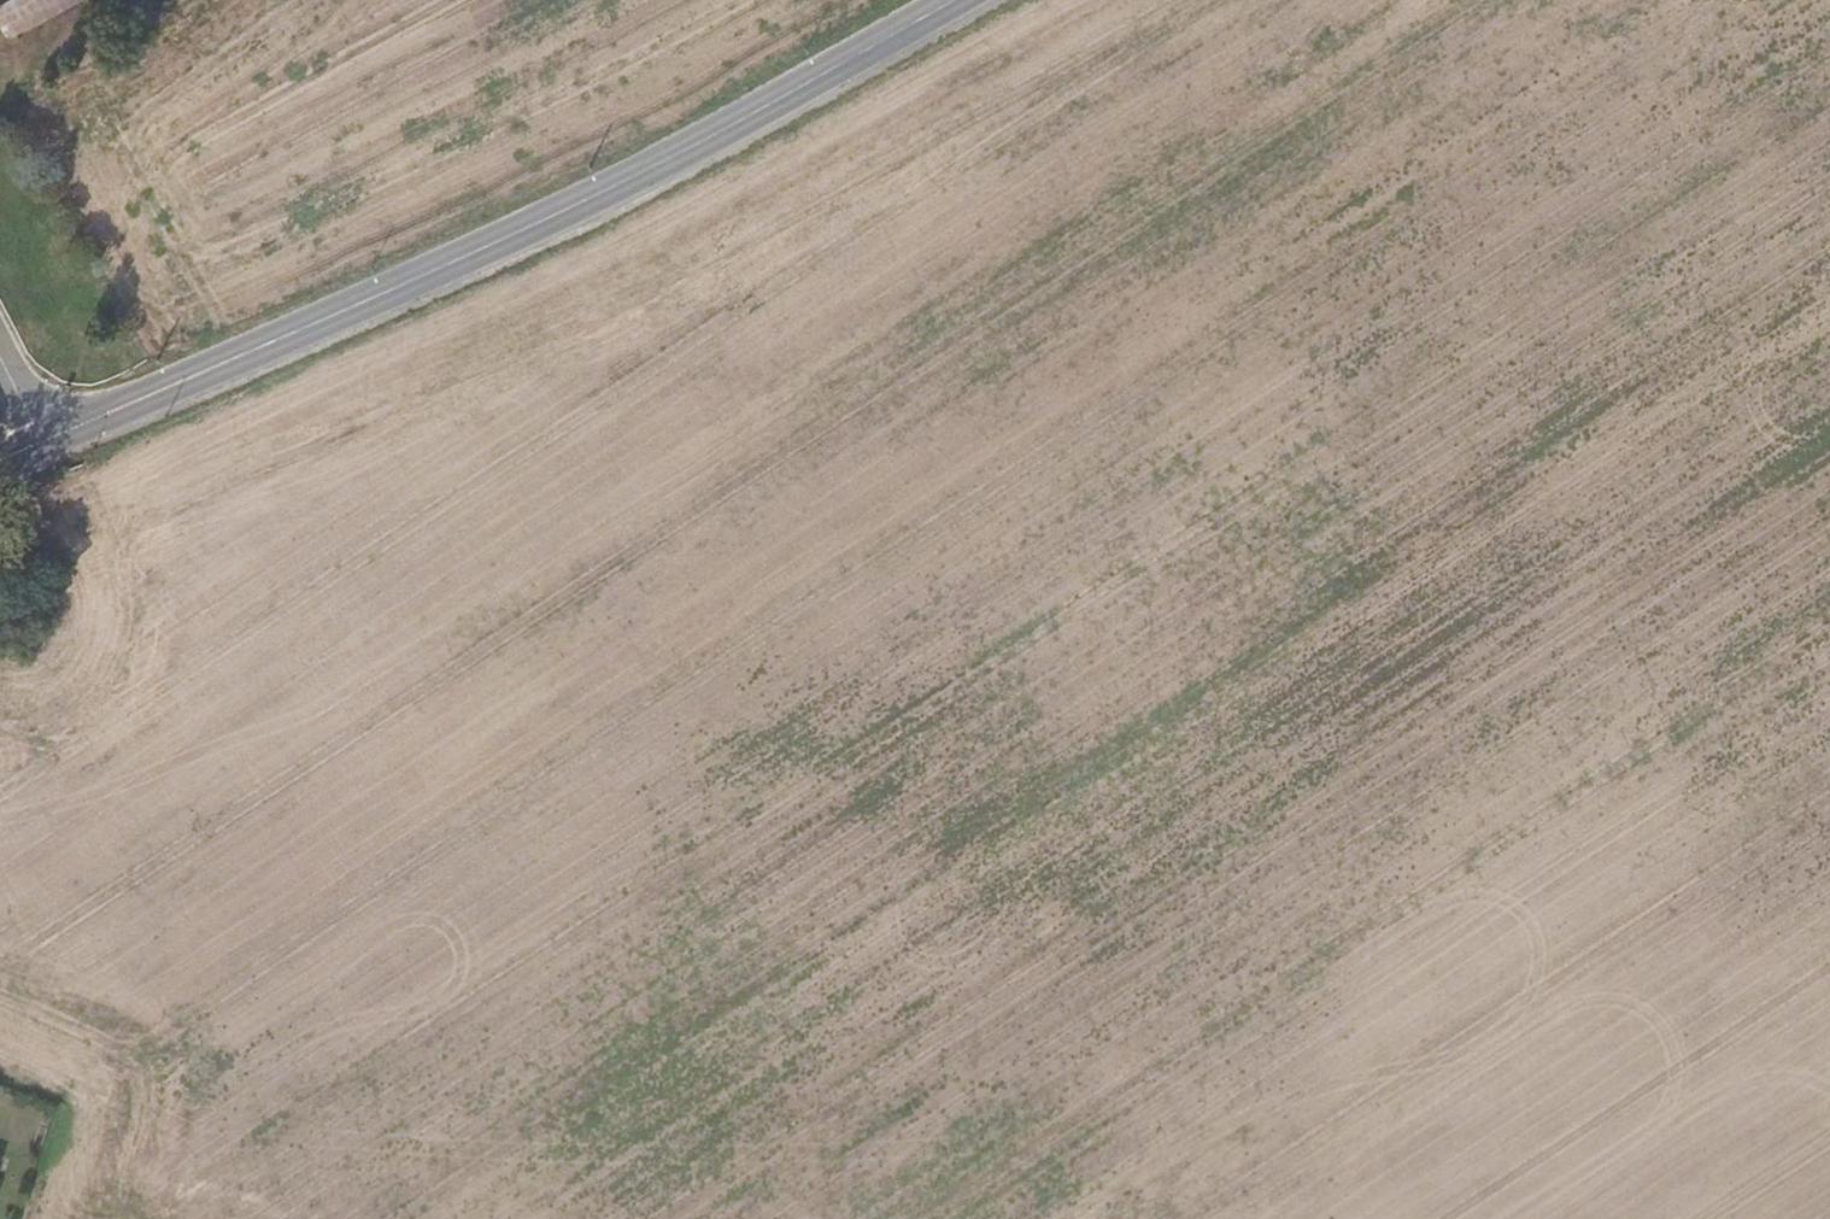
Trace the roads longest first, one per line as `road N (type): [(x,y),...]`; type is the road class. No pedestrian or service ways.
road 1 (tertiary): [(954,0),(685,150),(45,442)]

